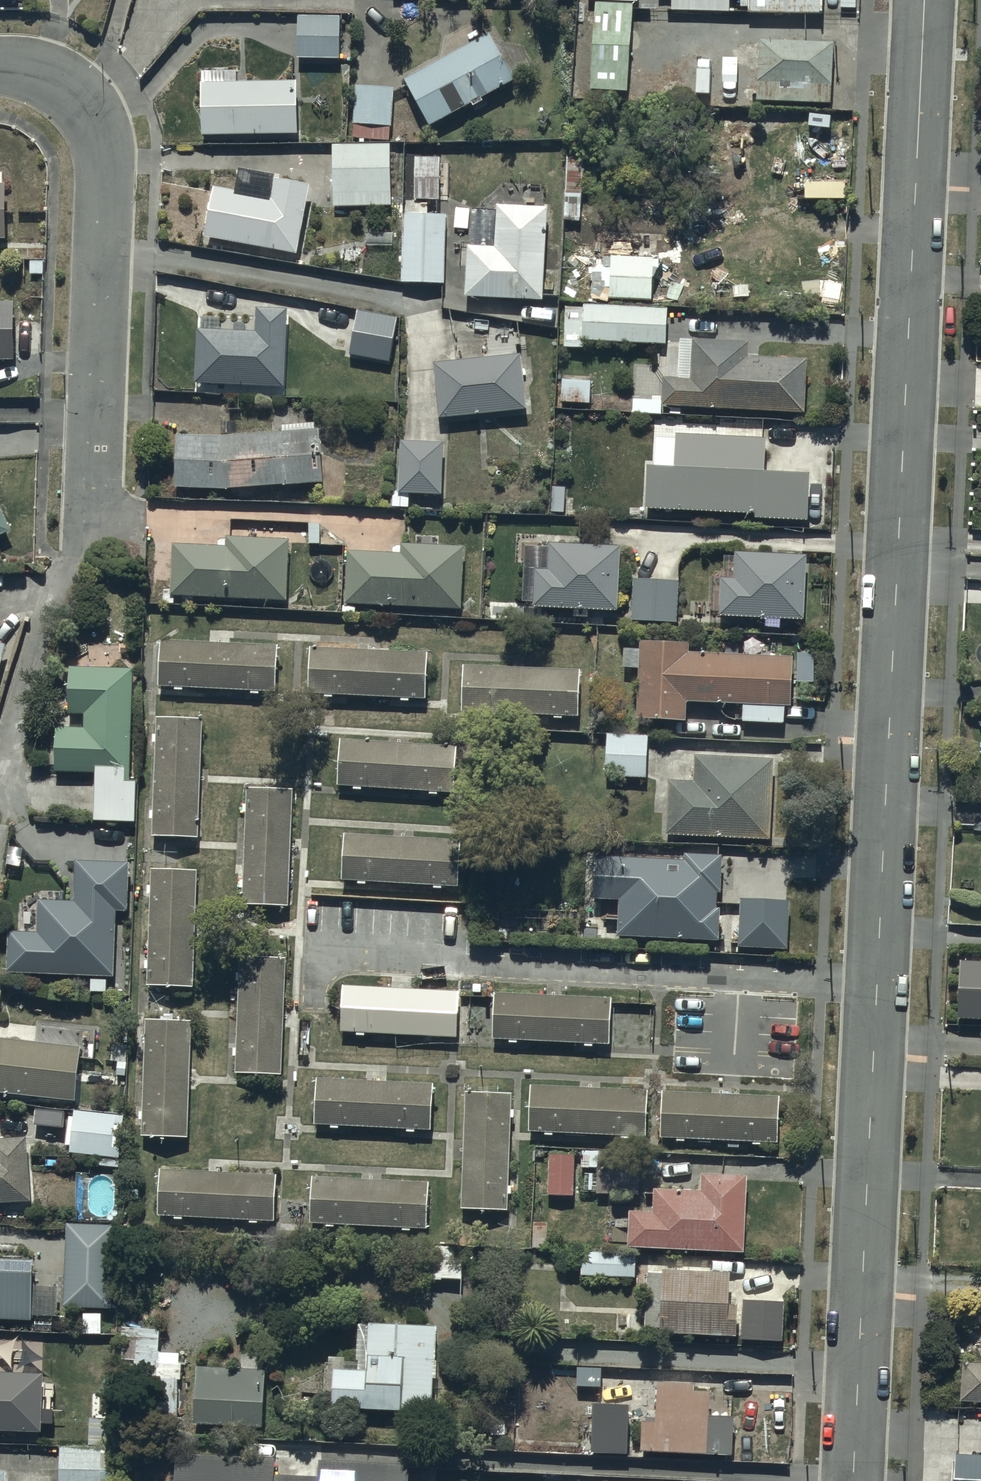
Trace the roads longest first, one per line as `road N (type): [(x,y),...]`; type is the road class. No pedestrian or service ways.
road 1 (residential): [(924,0),(885,813)]
road 2 (residential): [(885,813),(862,1282)]
road 3 (residential): [(105,244),(426,302)]
road 4 (residential): [(105,244),(90,551)]
road 5 (residential): [(0,71),(40,73),(70,89),(102,123),(105,244)]
road 6 (residential): [(862,1282),(853,1480)]

